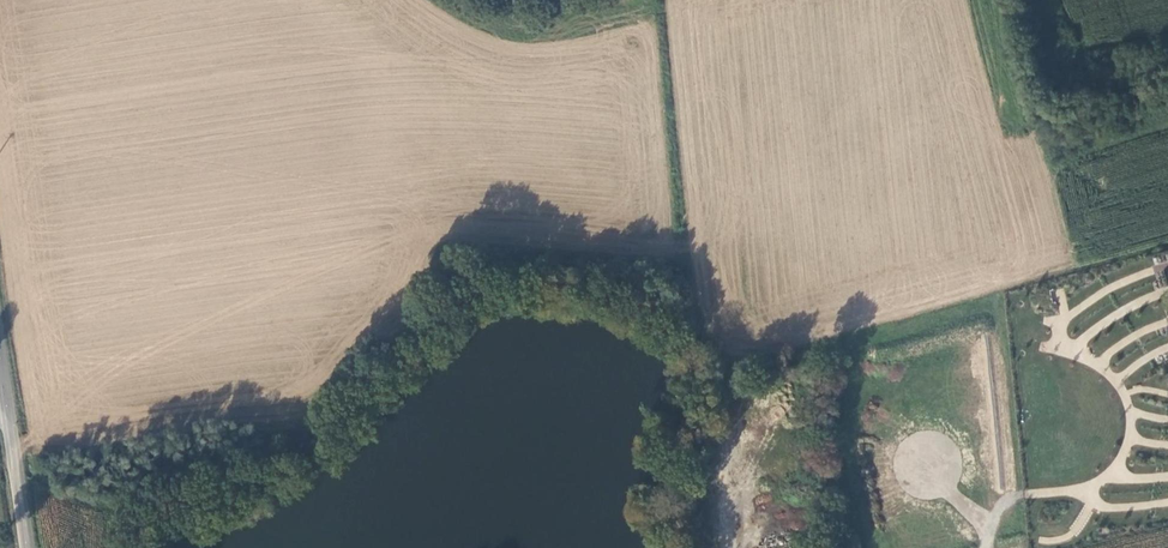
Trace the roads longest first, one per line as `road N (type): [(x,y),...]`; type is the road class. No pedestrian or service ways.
road 1 (unclassified): [(26,547),(0,367)]

